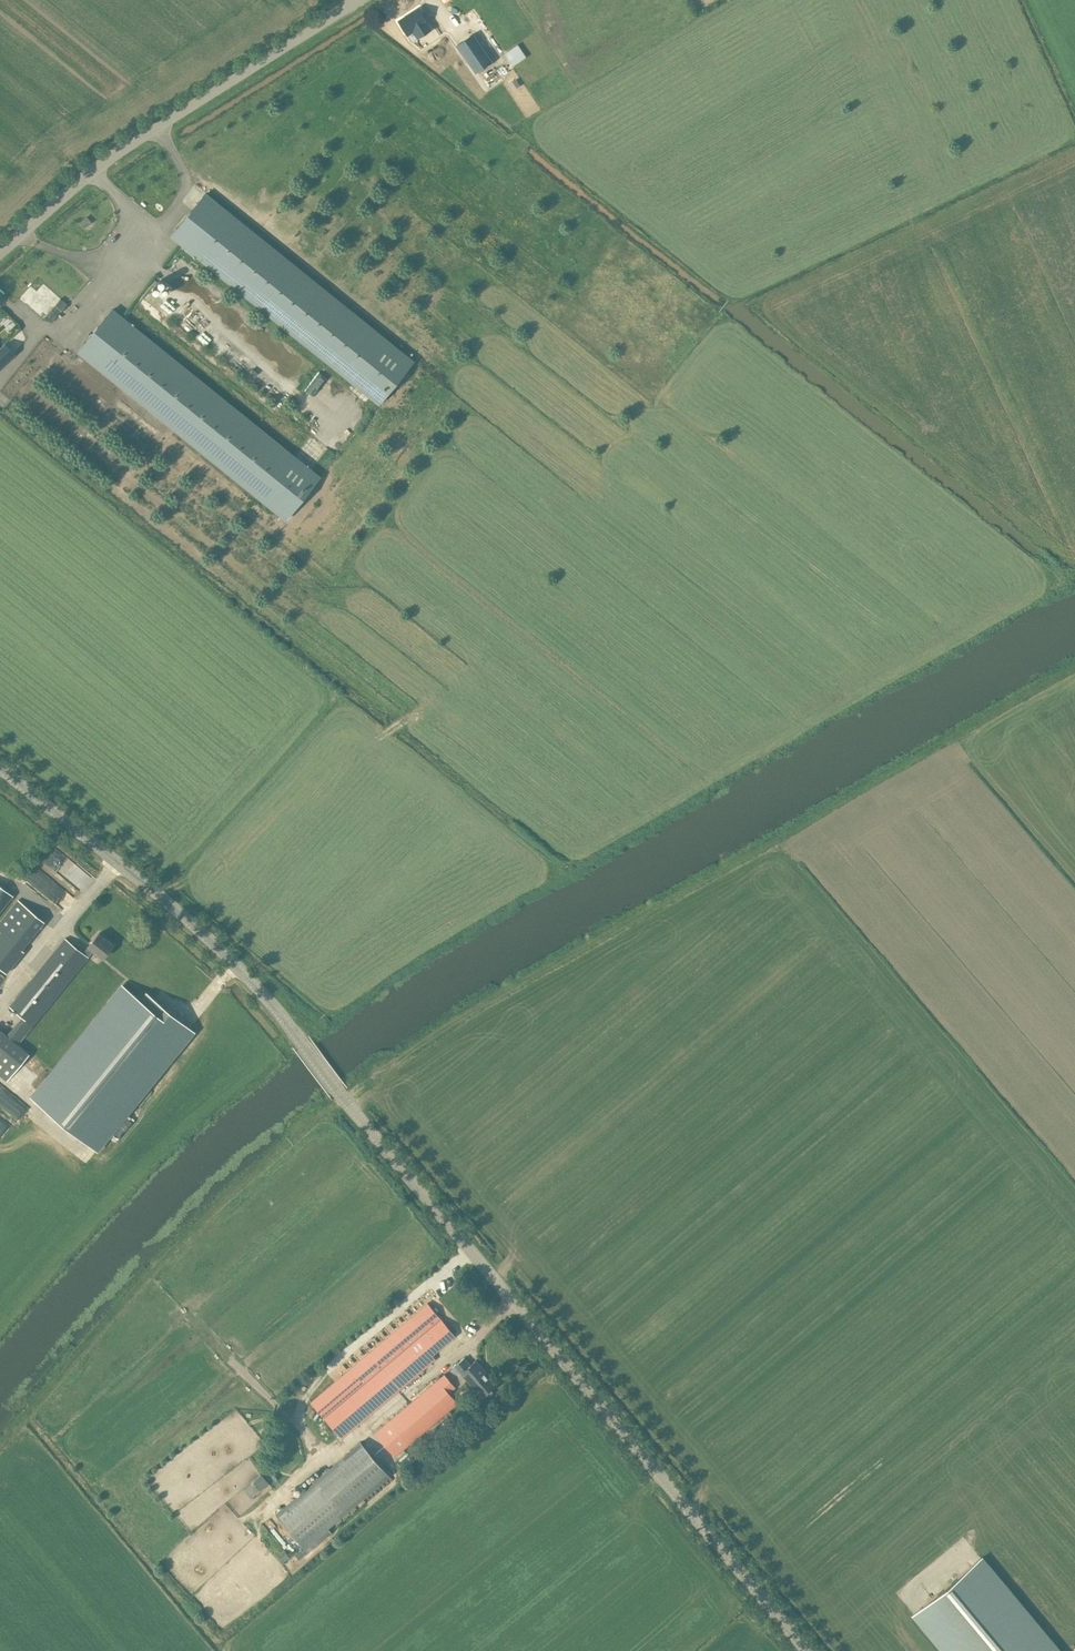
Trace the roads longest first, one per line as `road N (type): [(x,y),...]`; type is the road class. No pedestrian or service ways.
road 1 (tertiary): [(807,1650),(246,976),(0,770)]
road 2 (unclassified): [(0,247),(62,189),(359,0)]

